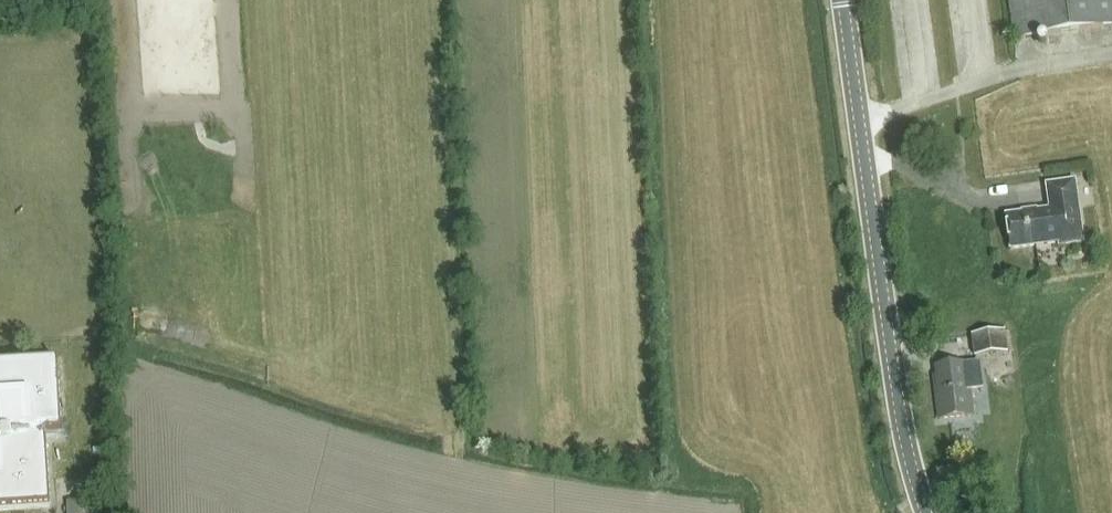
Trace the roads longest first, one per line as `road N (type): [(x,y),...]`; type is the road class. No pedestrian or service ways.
road 1 (tertiary): [(924,512),(896,392),(842,0)]

